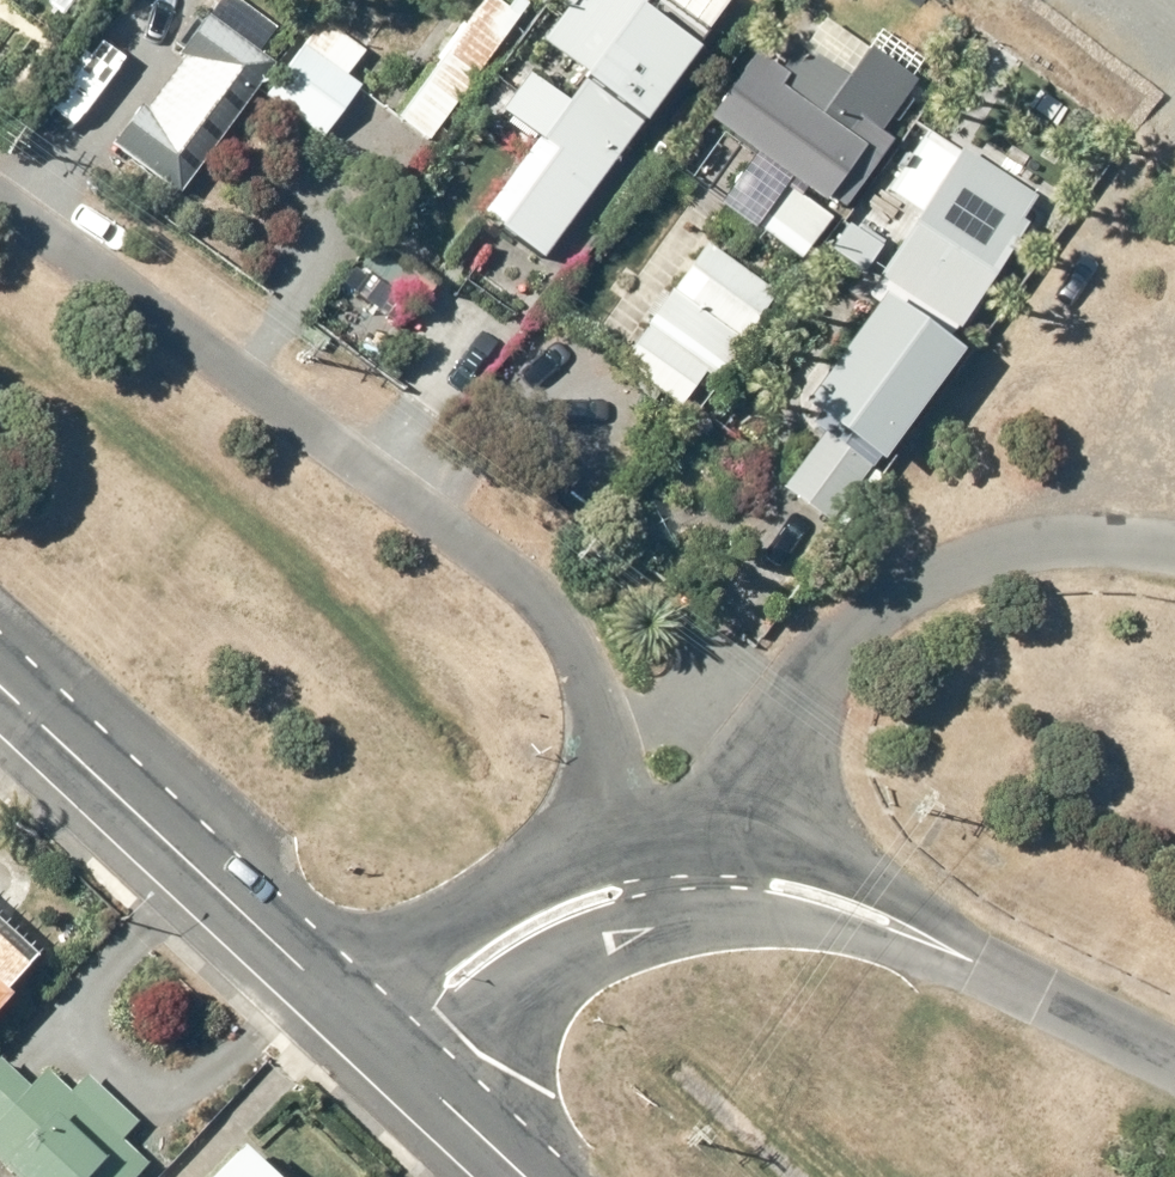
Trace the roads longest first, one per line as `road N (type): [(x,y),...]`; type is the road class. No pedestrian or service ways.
road 1 (residential): [(620,895),(614,739),(595,693),(516,571),(0,196)]
road 2 (residential): [(620,895),(733,884),(829,909),(1174,1071)]
road 3 (secondary): [(0,696),(387,1056)]
road 4 (residential): [(387,1056),(479,964),(551,918),(620,895)]
road 5 (secondary): [(387,1056),(519,1176)]

